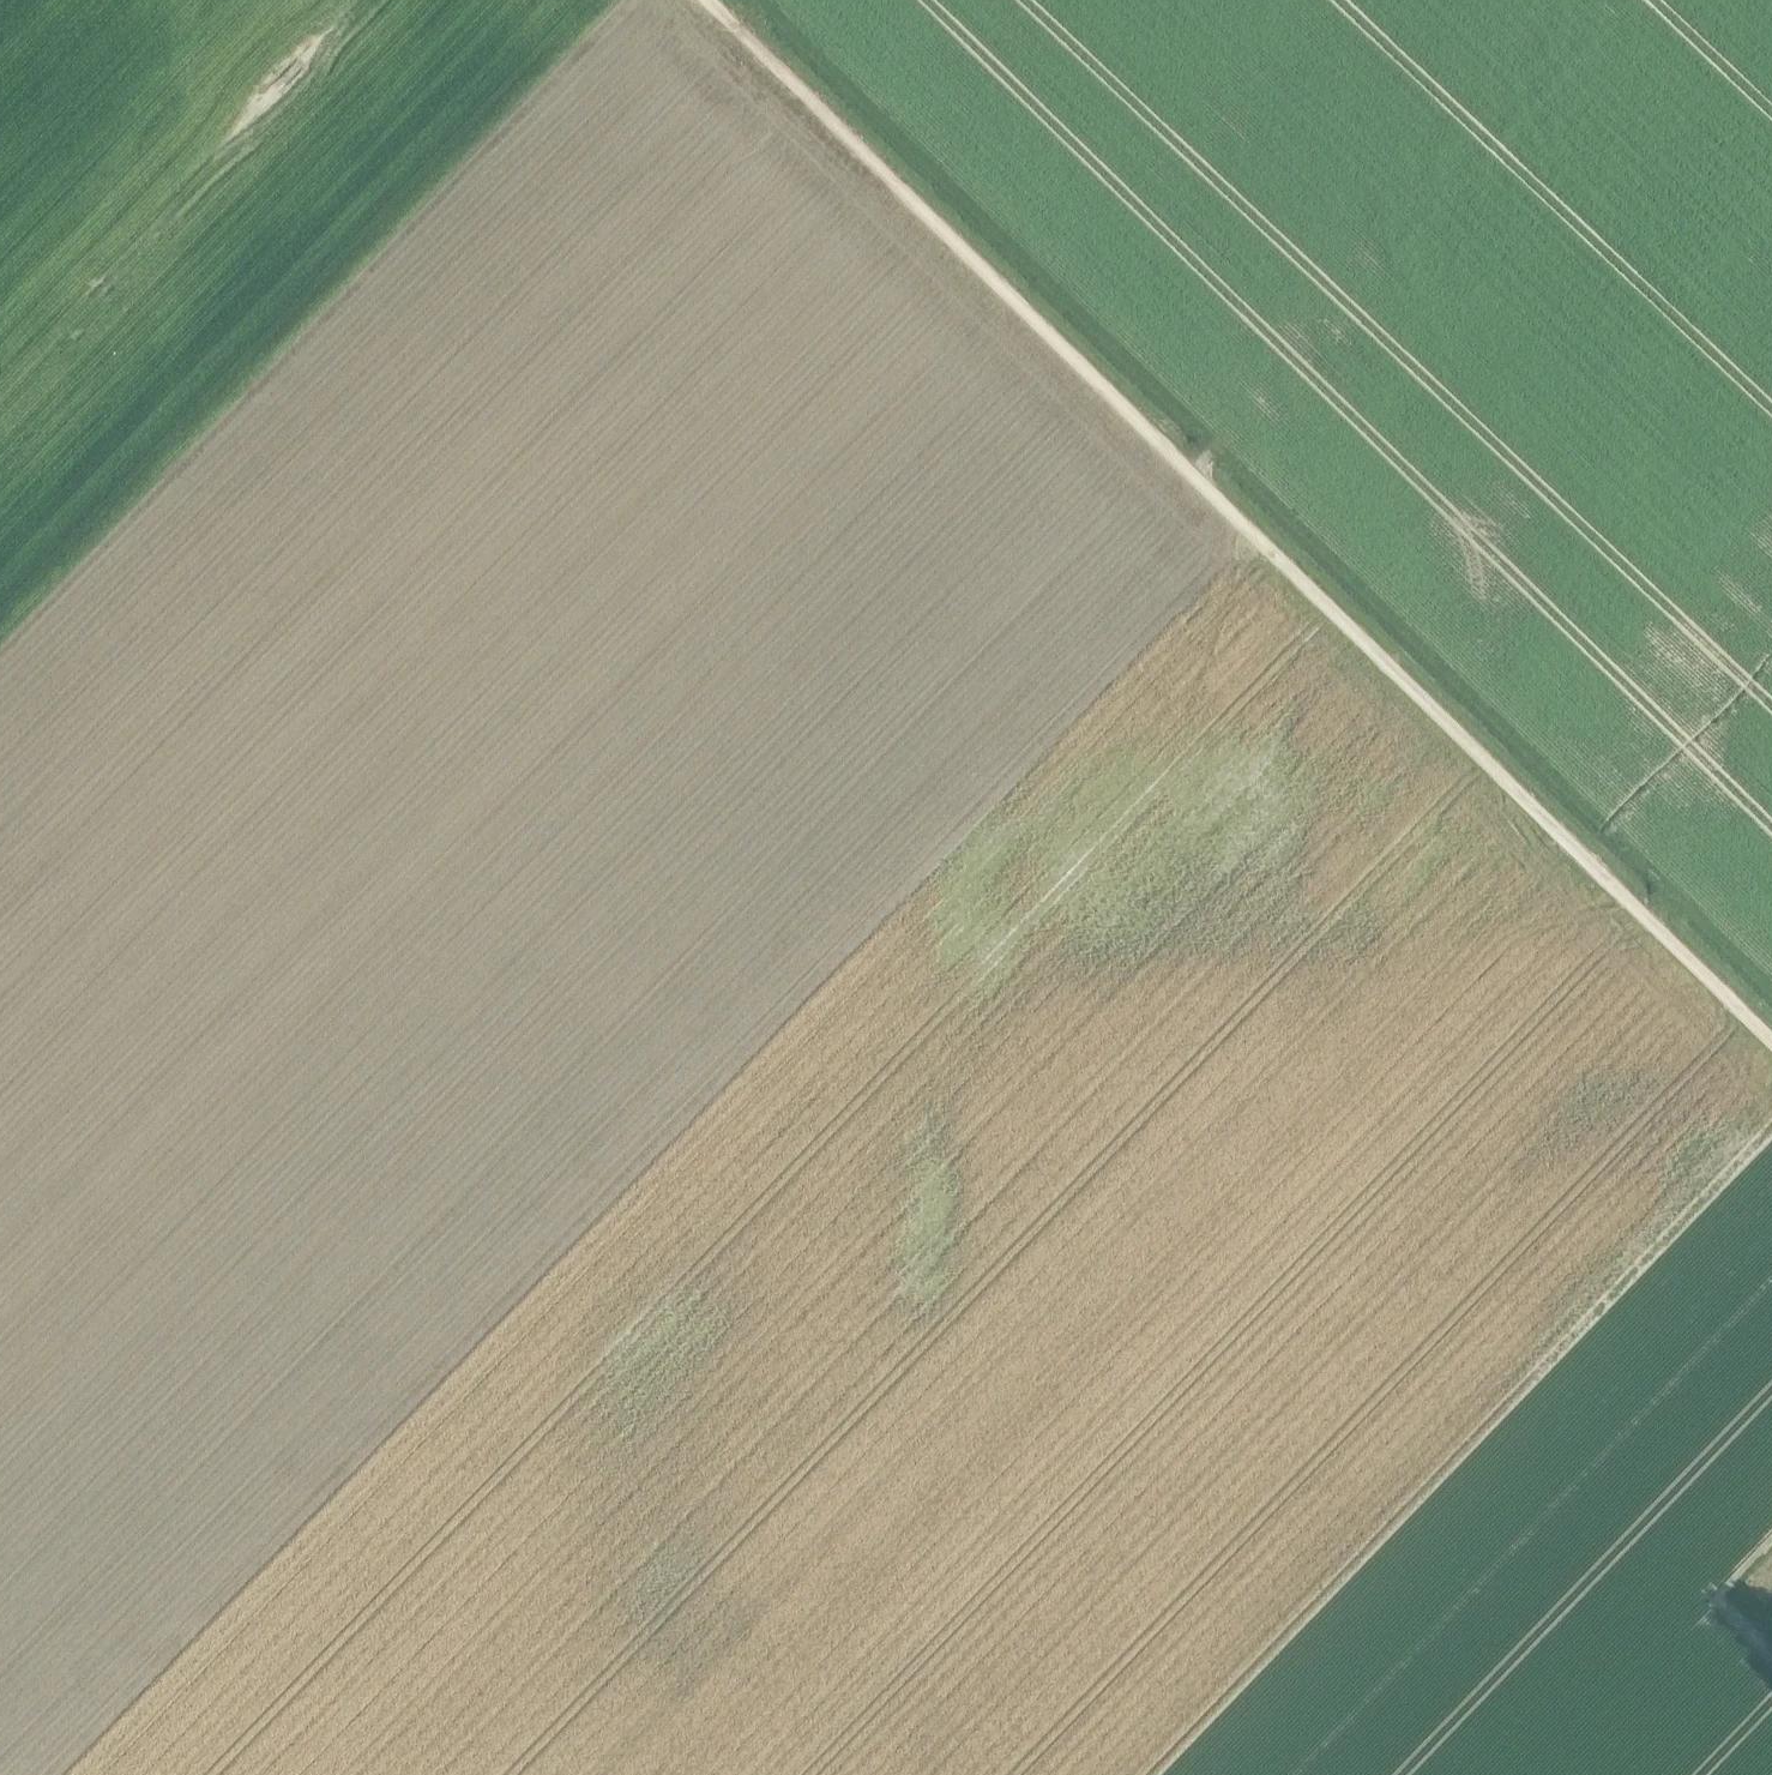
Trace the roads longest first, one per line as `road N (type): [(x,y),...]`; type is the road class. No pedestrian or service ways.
road 1 (track): [(1771,1040),(706,0)]

